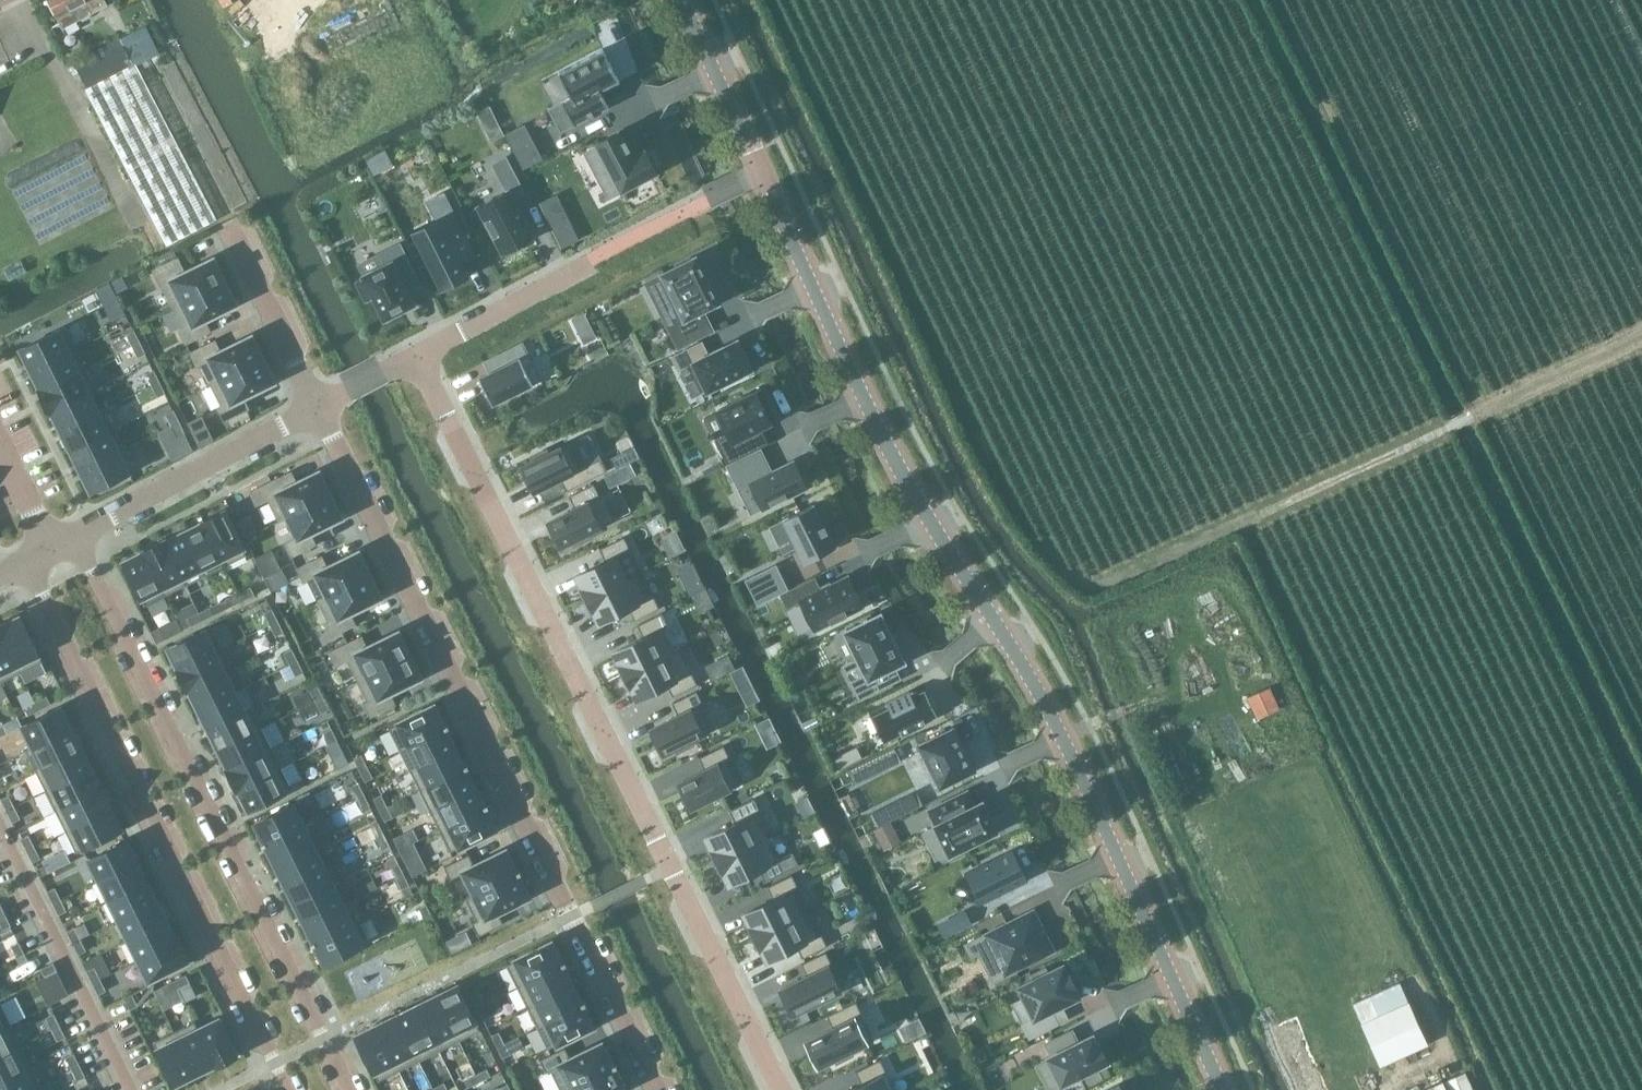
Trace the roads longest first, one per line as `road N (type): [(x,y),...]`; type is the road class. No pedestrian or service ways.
road 1 (tertiary): [(1222,1089),(1113,840),(1027,670),(886,439),(683,0)]
road 2 (residential): [(417,356),(783,1089)]
road 3 (residential): [(661,1089),(317,410)]
road 4 (residential): [(350,1089),(78,535)]
road 5 (residential): [(25,563),(288,1089)]
road 6 (track): [(1259,515),(1641,337)]
road 7 (residential): [(78,535),(317,410)]
road 8 (residential): [(317,410),(228,228)]
road 9 (residential): [(417,356),(590,259)]

